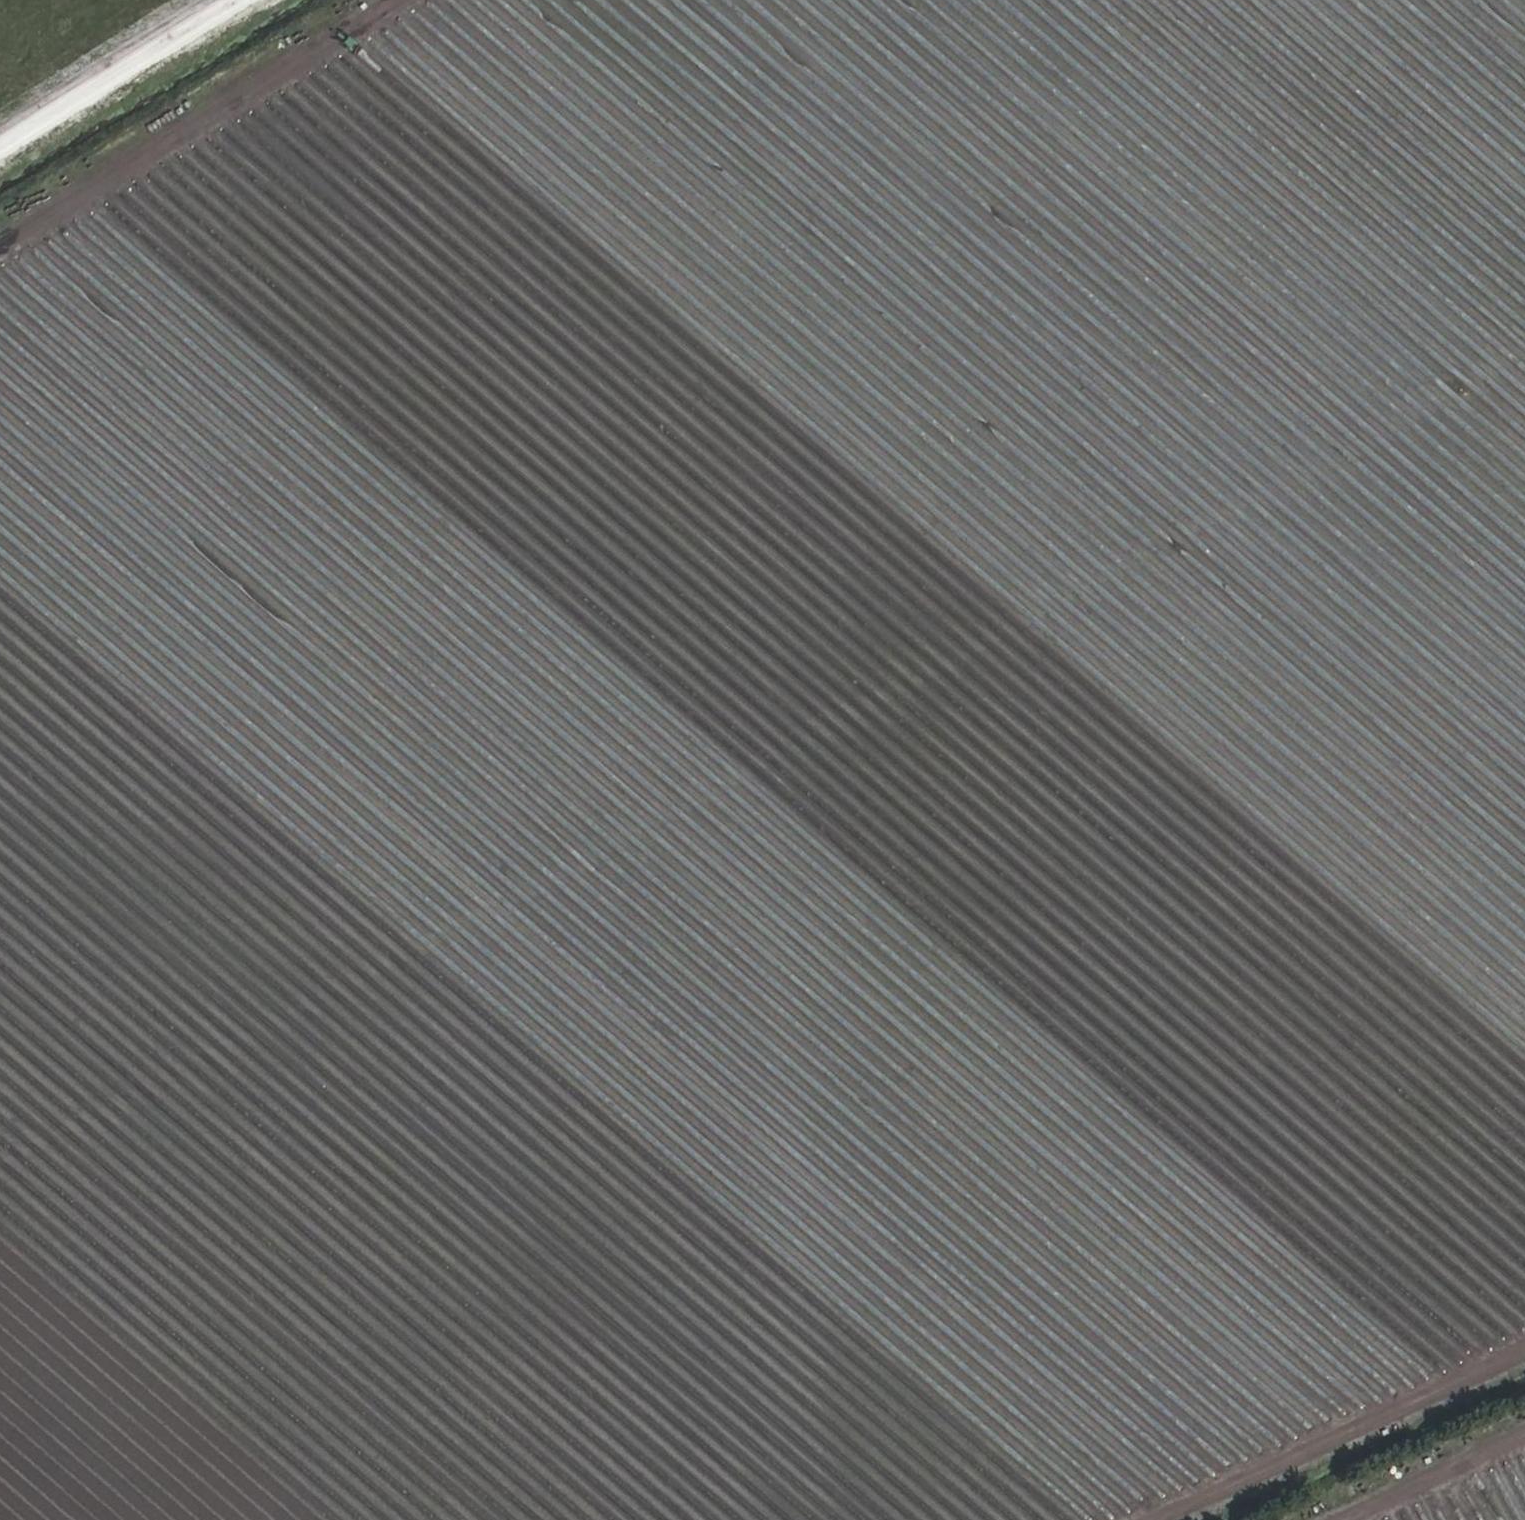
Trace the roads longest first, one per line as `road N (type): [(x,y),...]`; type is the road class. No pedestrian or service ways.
road 1 (track): [(1151,1519),(1524,1349)]
road 2 (track): [(251,0),(0,156)]

